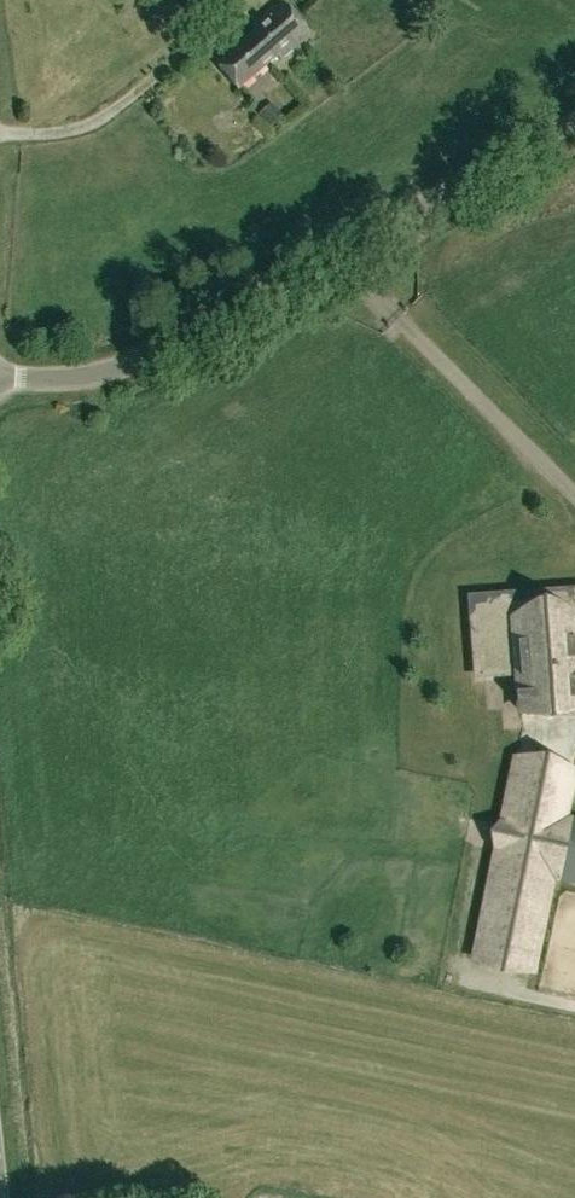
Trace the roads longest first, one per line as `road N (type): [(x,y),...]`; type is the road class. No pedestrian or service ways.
road 1 (unclassified): [(0,382),(91,380),(153,360),(574,126)]

